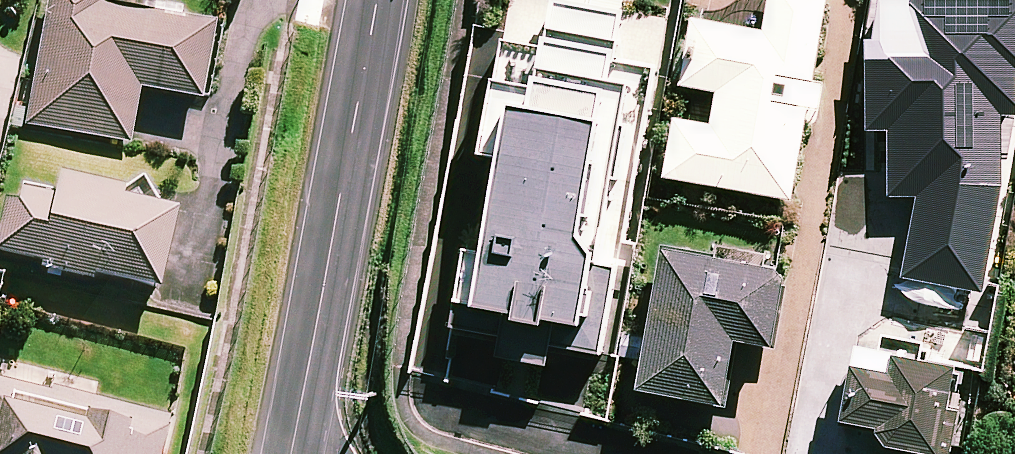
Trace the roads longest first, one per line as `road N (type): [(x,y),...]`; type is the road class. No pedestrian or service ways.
road 1 (secondary): [(377,0),(293,453)]

